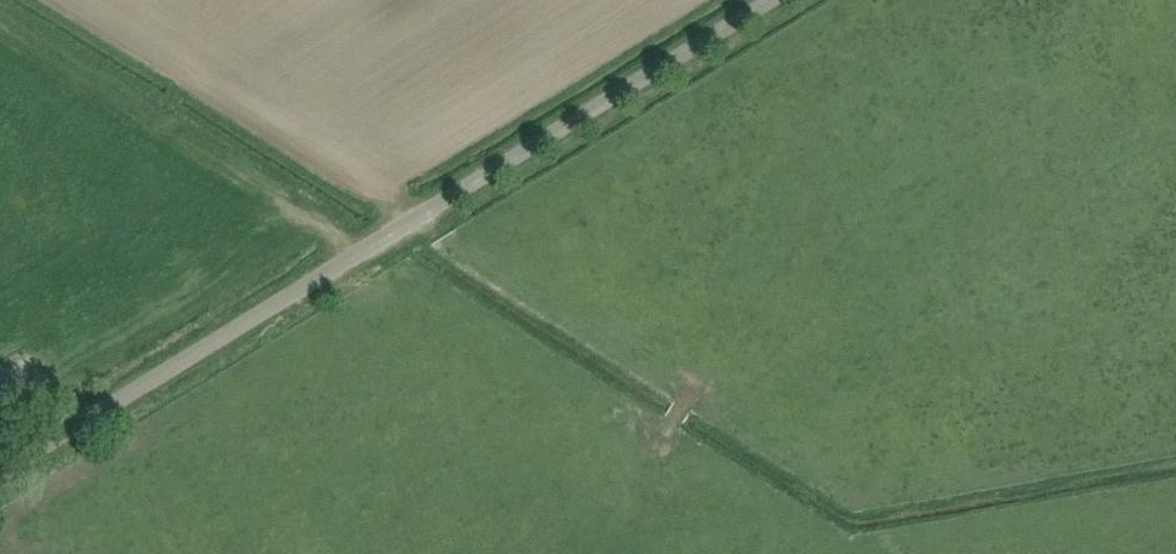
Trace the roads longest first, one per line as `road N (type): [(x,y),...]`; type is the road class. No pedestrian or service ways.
road 1 (unclassified): [(0,478),(775,0)]

